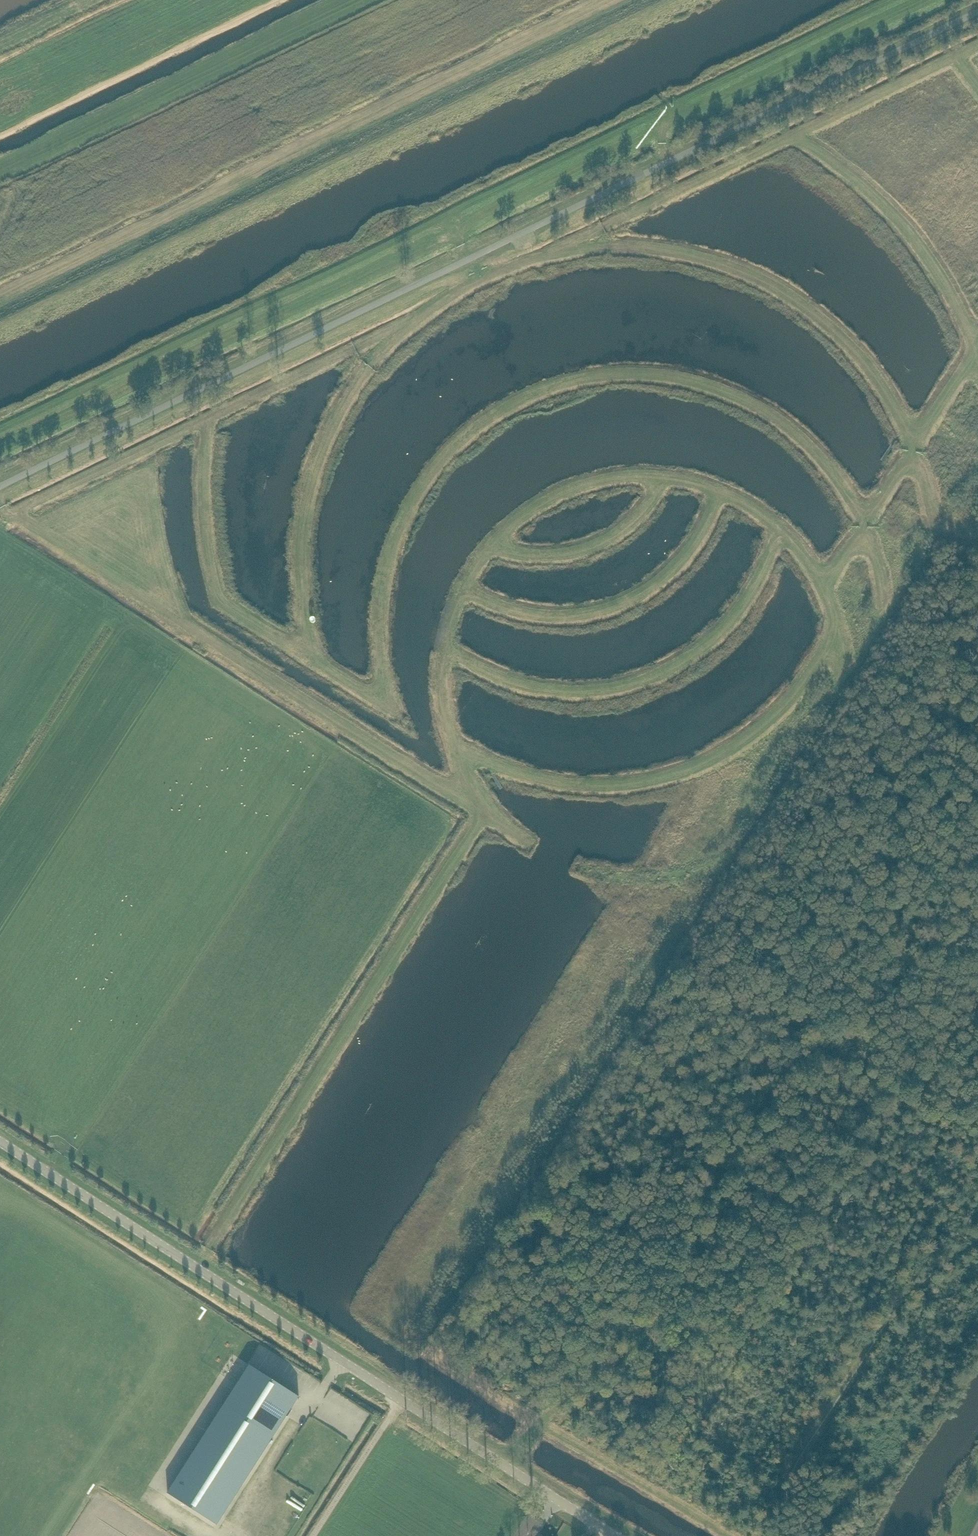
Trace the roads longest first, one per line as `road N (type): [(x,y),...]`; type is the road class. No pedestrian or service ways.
road 1 (unclassified): [(0,488),(977,13)]
road 2 (unclassified): [(401,1399),(0,1144)]
road 3 (track): [(0,171),(358,0)]
road 4 (track): [(724,1535),(427,1349)]
road 5 (track): [(270,684),(0,508)]
road 6 (unclassified): [(616,1535),(401,1399)]
road 7 (unclassified): [(314,1535),(401,1399)]

